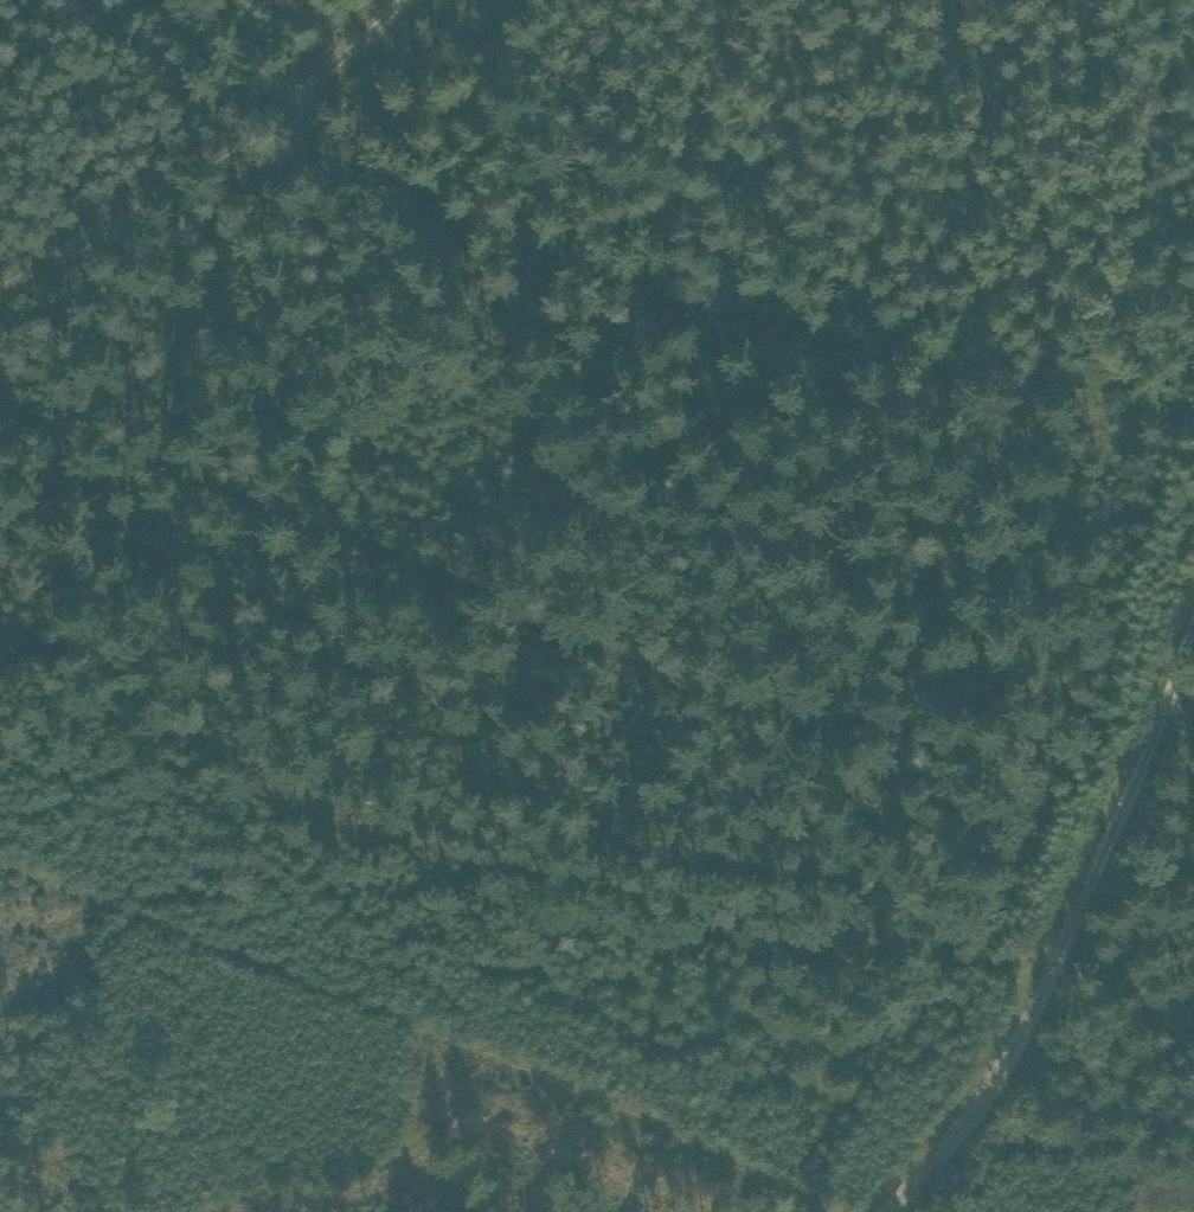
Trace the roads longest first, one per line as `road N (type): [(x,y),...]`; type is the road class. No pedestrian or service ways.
road 1 (track): [(892,1211),(1034,1026),(1193,639)]

